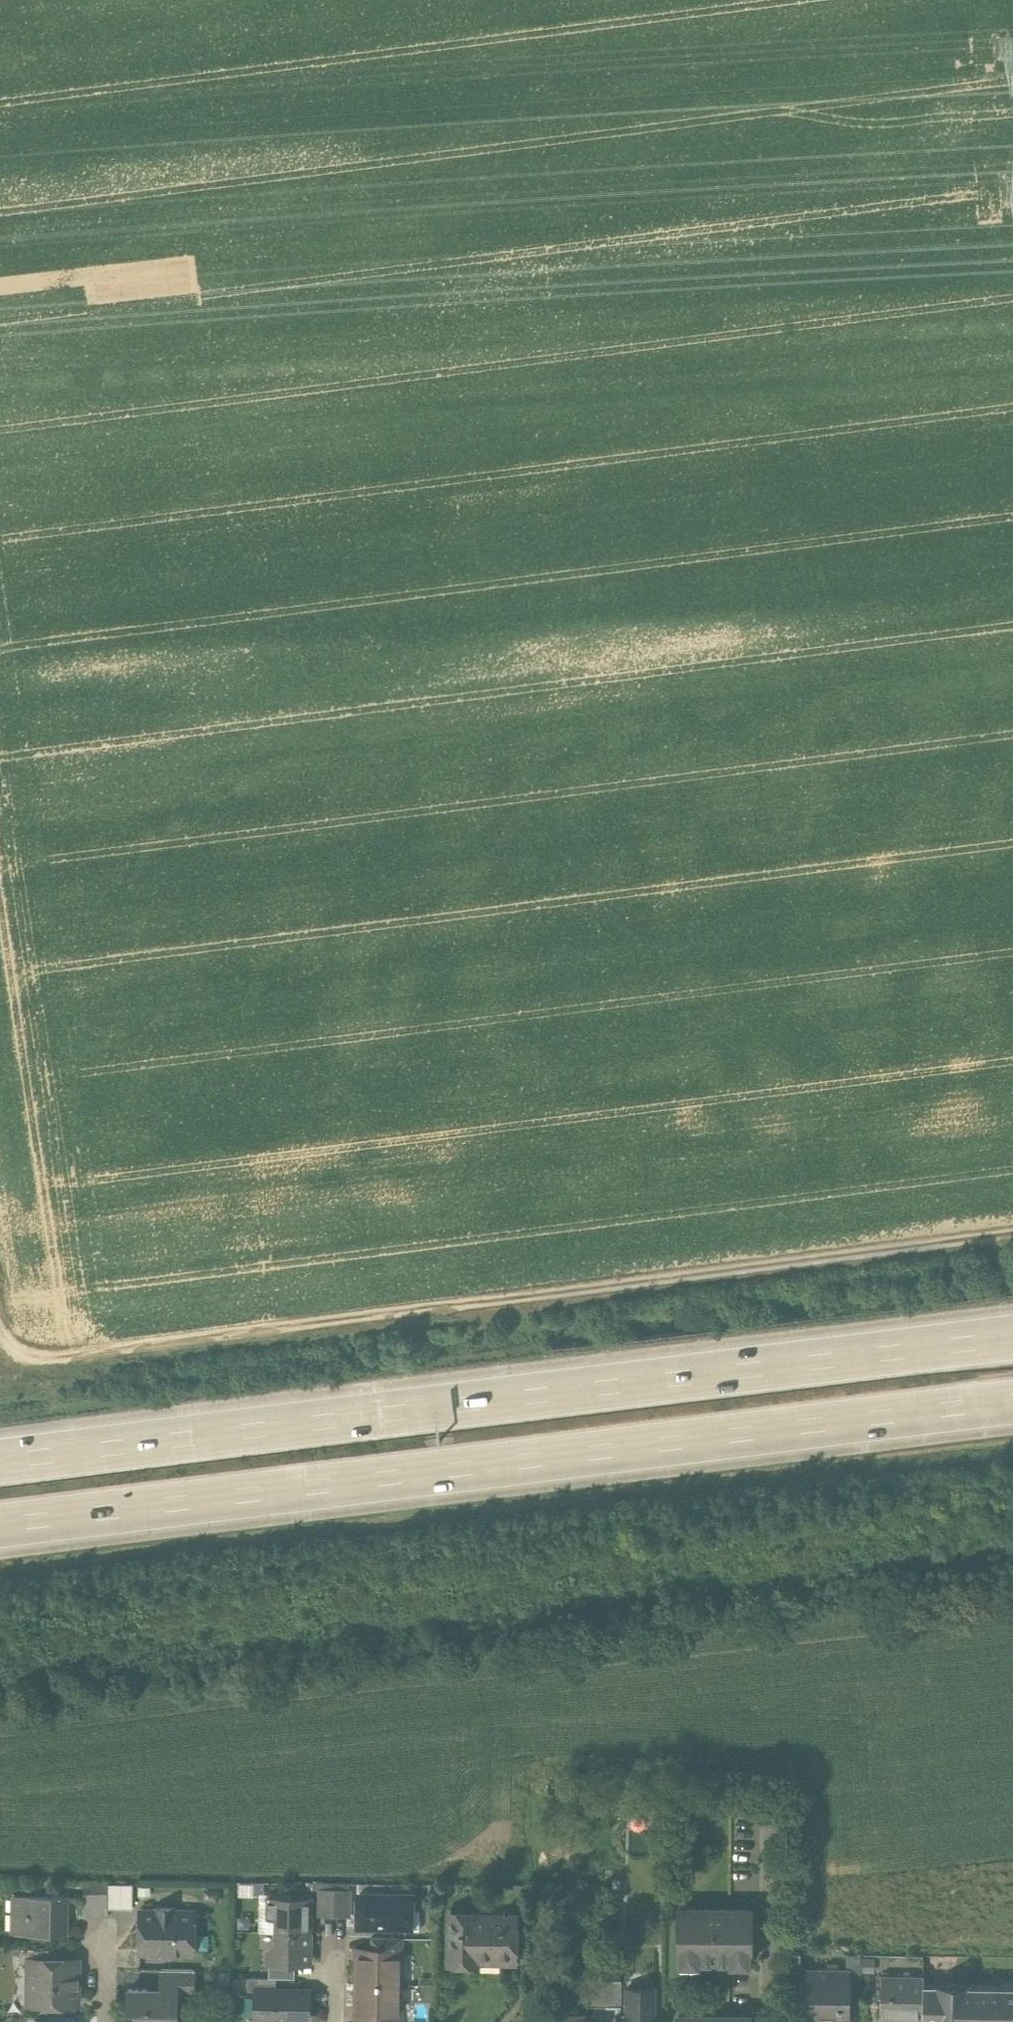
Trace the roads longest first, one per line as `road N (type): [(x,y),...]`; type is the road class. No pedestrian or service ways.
road 1 (track): [(1012,1236),(46,1357),(1,1331),(0,1321)]
road 2 (motorway): [(1012,1333),(0,1456)]
road 3 (motorway): [(0,1532),(1012,1409)]

